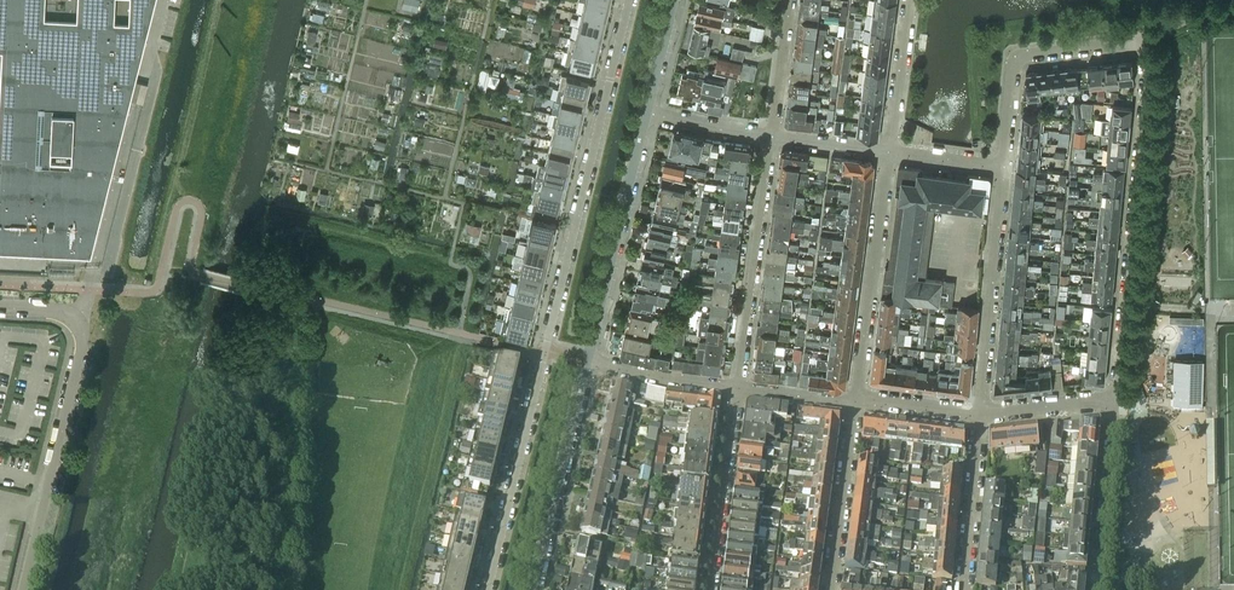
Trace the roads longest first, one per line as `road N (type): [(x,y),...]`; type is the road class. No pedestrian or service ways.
road 1 (residential): [(630,0),(487,589)]
road 2 (residential): [(1117,400),(1150,71),(1142,41)]
road 3 (unclassified): [(22,589),(82,342),(73,318)]
road 4 (tertiary): [(586,362),(646,112)]
road 5 (residential): [(768,134),(738,388)]
road 6 (residential): [(856,401),(890,149)]
road 7 (residential): [(1003,164),(983,414)]
road 8 (residential): [(1003,164),(1015,58),(1142,41)]
road 9 (tertiary): [(534,589),(586,362)]
road 10 (residential): [(738,388),(712,589)]
road 11 (residential): [(1098,589),(1117,400)]
road 12 (residential): [(856,401),(830,589)]
road 13 (residential): [(983,414),(963,589)]
road 14 (residential): [(738,388),(586,362)]
road 15 (residential): [(911,0),(890,149)]
road 16 (residential): [(768,134),(789,0)]
road 17 (residential): [(1117,400),(983,414)]
road 18 (residential): [(983,414),(856,401)]
road 19 (residential): [(768,134),(646,112)]
road 20 (residential): [(890,149),(768,134)]

